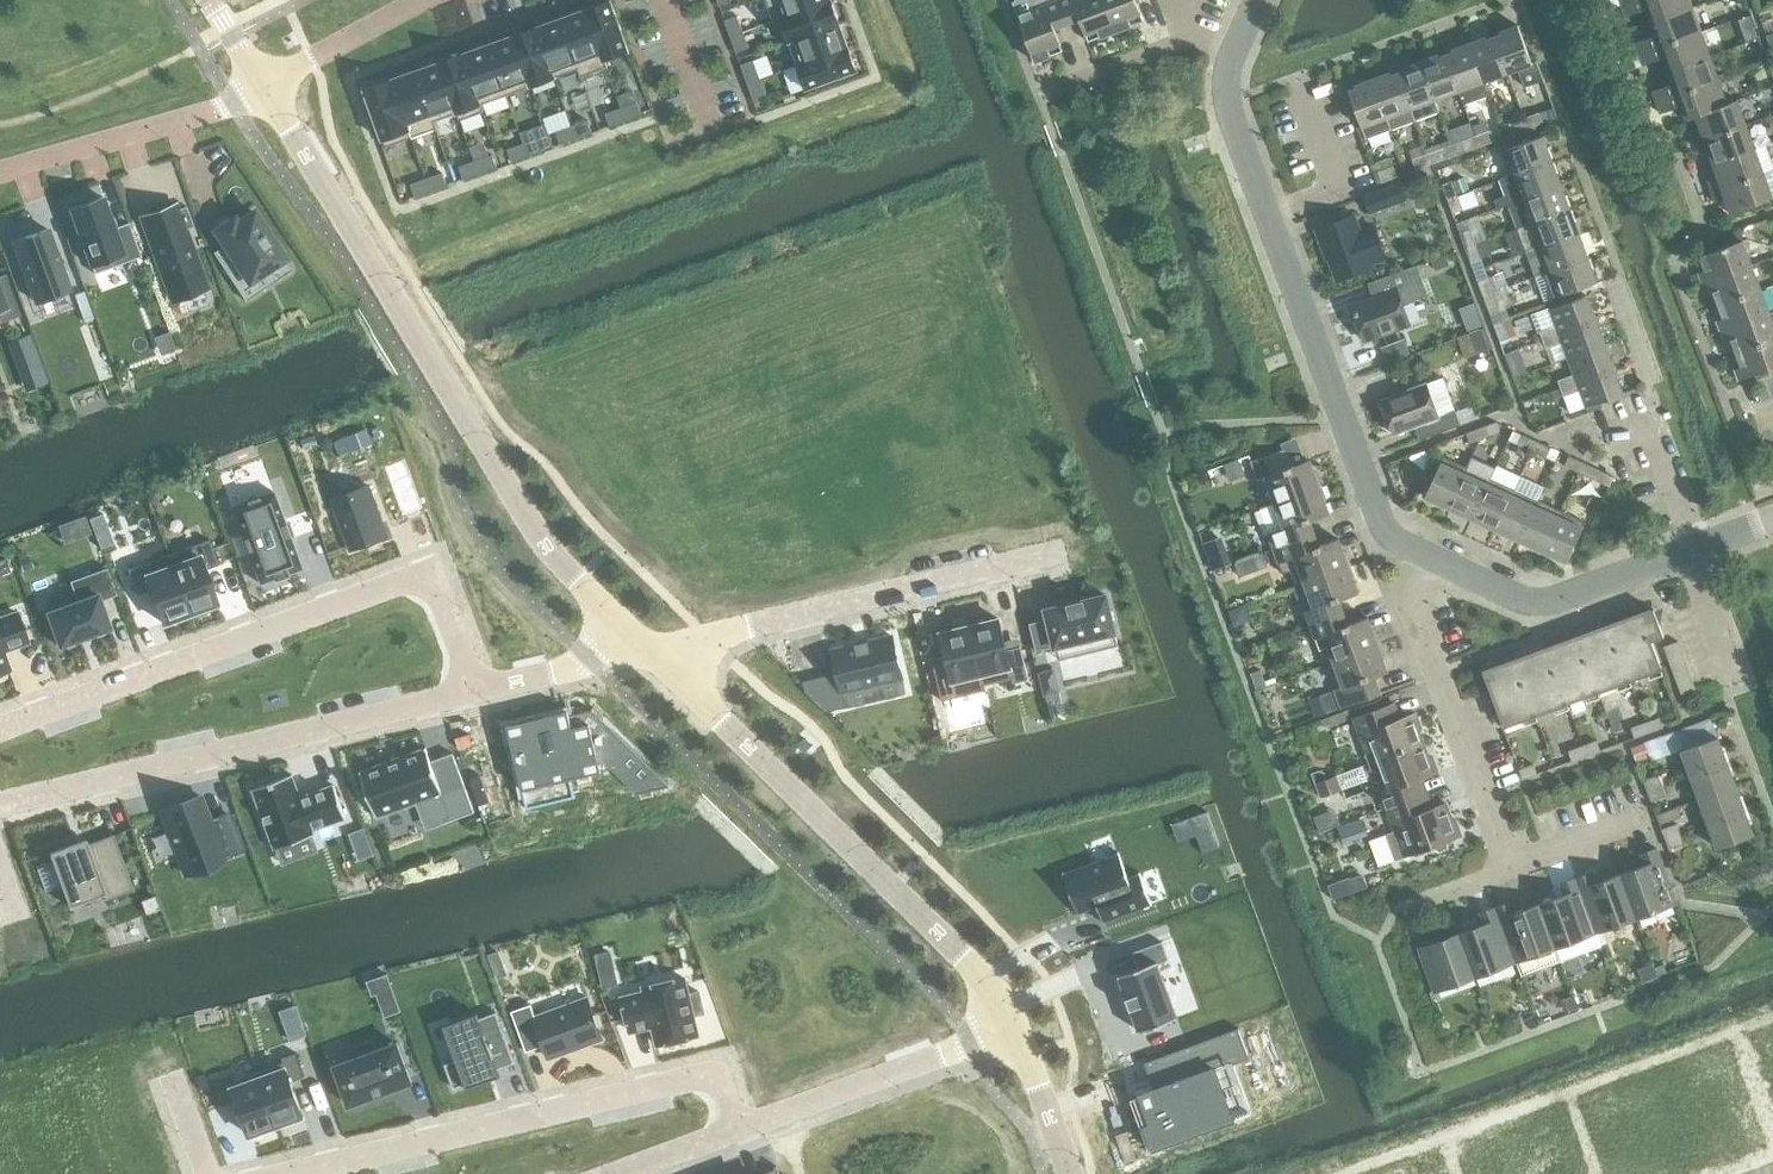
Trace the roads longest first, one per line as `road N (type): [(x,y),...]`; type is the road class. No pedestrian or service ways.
road 1 (residential): [(265,89),(556,558),(652,650)]
road 2 (residential): [(479,687),(435,570),(0,729)]
road 3 (residential): [(1425,556),(1387,536),(1233,123),(1226,79),(1232,56)]
road 4 (residential): [(652,650),(1005,990),(1019,1027)]
road 5 (residential): [(0,805),(479,687)]
road 6 (residential): [(739,1129),(714,1075),(312,1173)]
road 7 (residential): [(652,650),(1064,549)]
road 8 (residential): [(1506,870),(1410,593),(1425,556)]
road 9 (residential): [(739,1129),(1019,1027)]
road 10 (residential): [(1686,548),(1532,604),(1425,556)]
road 11 (residential): [(0,173),(265,89)]
road 12 (residential): [(1039,92),(1189,38),(1232,56)]
road 13 (residential): [(265,89),(425,0)]
road 14 (residential): [(479,687),(652,650)]
road 15 (residential): [(1019,1027),(1071,1173)]
road 16 (residential): [(1506,870),(1652,818)]
road 17 (residential): [(1736,682),(1686,548)]
road 18 (residential): [(662,0),(710,133)]
road 19 (residential): [(614,1173),(739,1129)]

